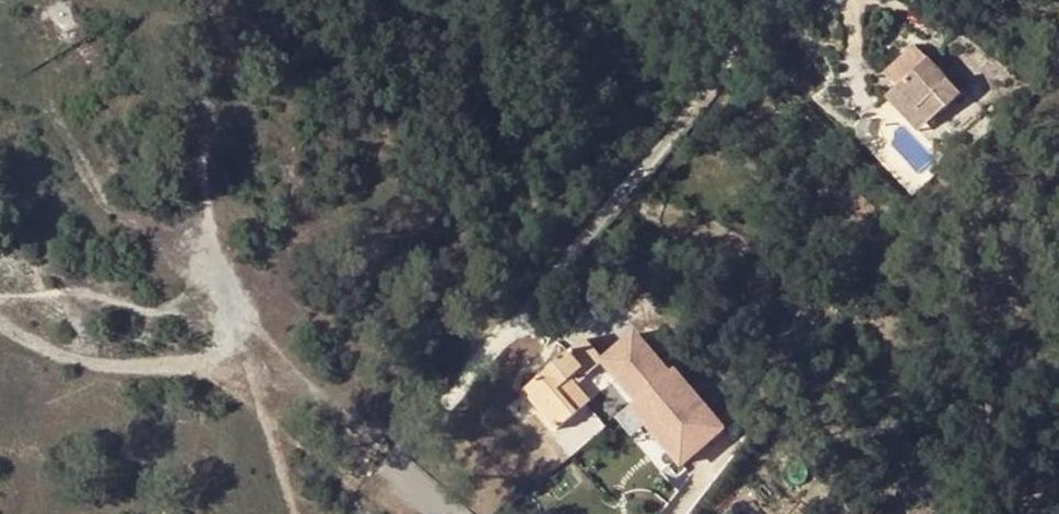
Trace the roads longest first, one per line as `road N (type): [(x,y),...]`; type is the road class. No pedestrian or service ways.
road 1 (residential): [(780,0),(406,448),(406,471),(454,513)]
road 2 (track): [(0,313),(45,345),(101,366),(201,361),(256,339)]

